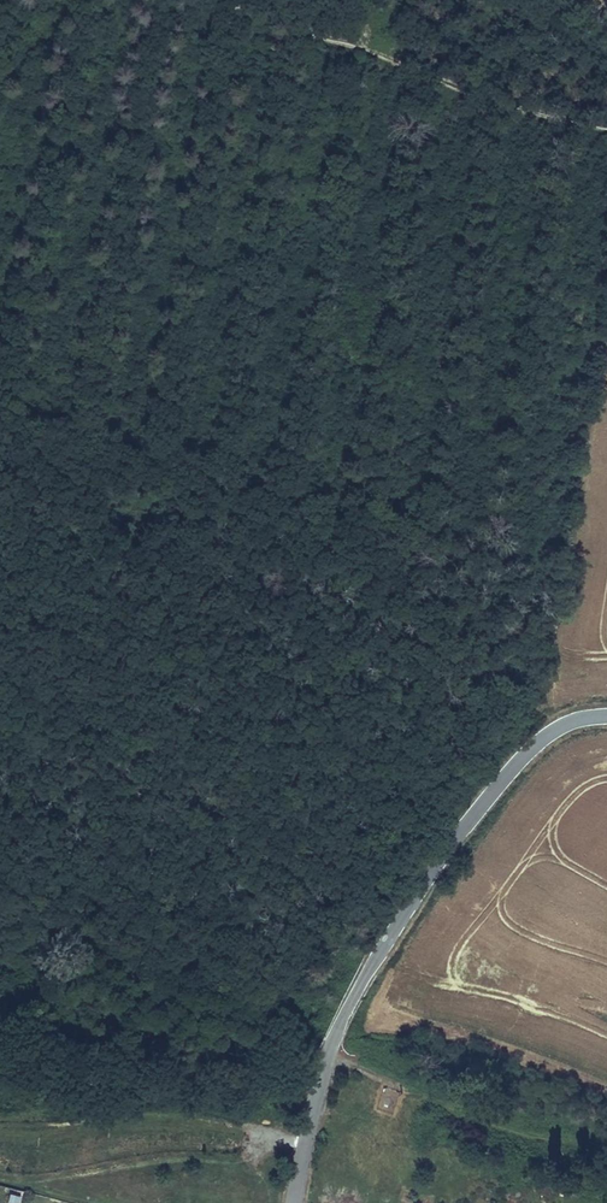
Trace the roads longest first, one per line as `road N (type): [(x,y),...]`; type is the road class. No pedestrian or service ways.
road 1 (unclassified): [(293,1202),(325,1059),(382,948),(533,746),(565,723),(606,716)]

